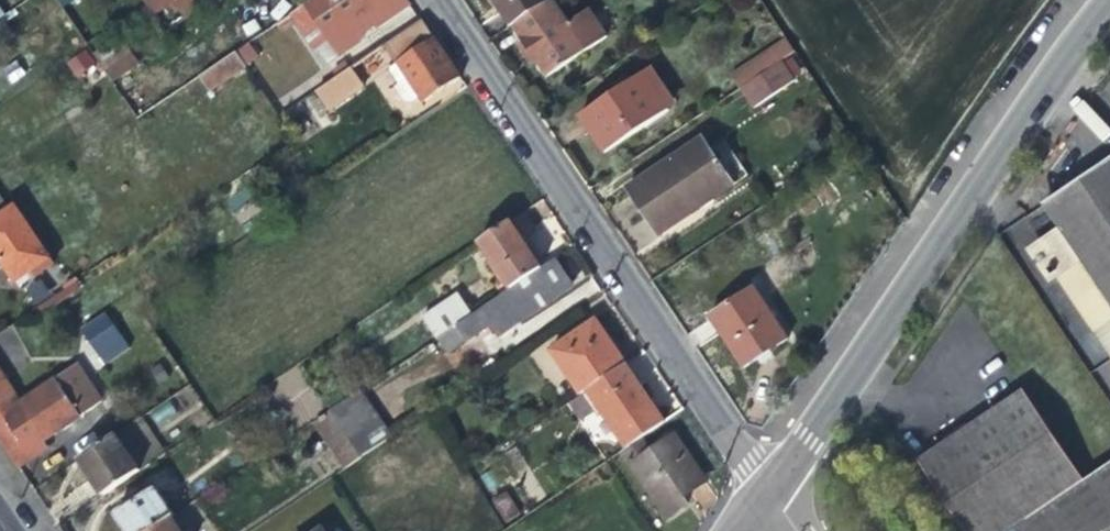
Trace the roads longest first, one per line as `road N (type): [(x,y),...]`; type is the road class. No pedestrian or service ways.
road 1 (tertiary): [(1104,0),(762,489)]
road 2 (residential): [(438,0),(762,489)]

